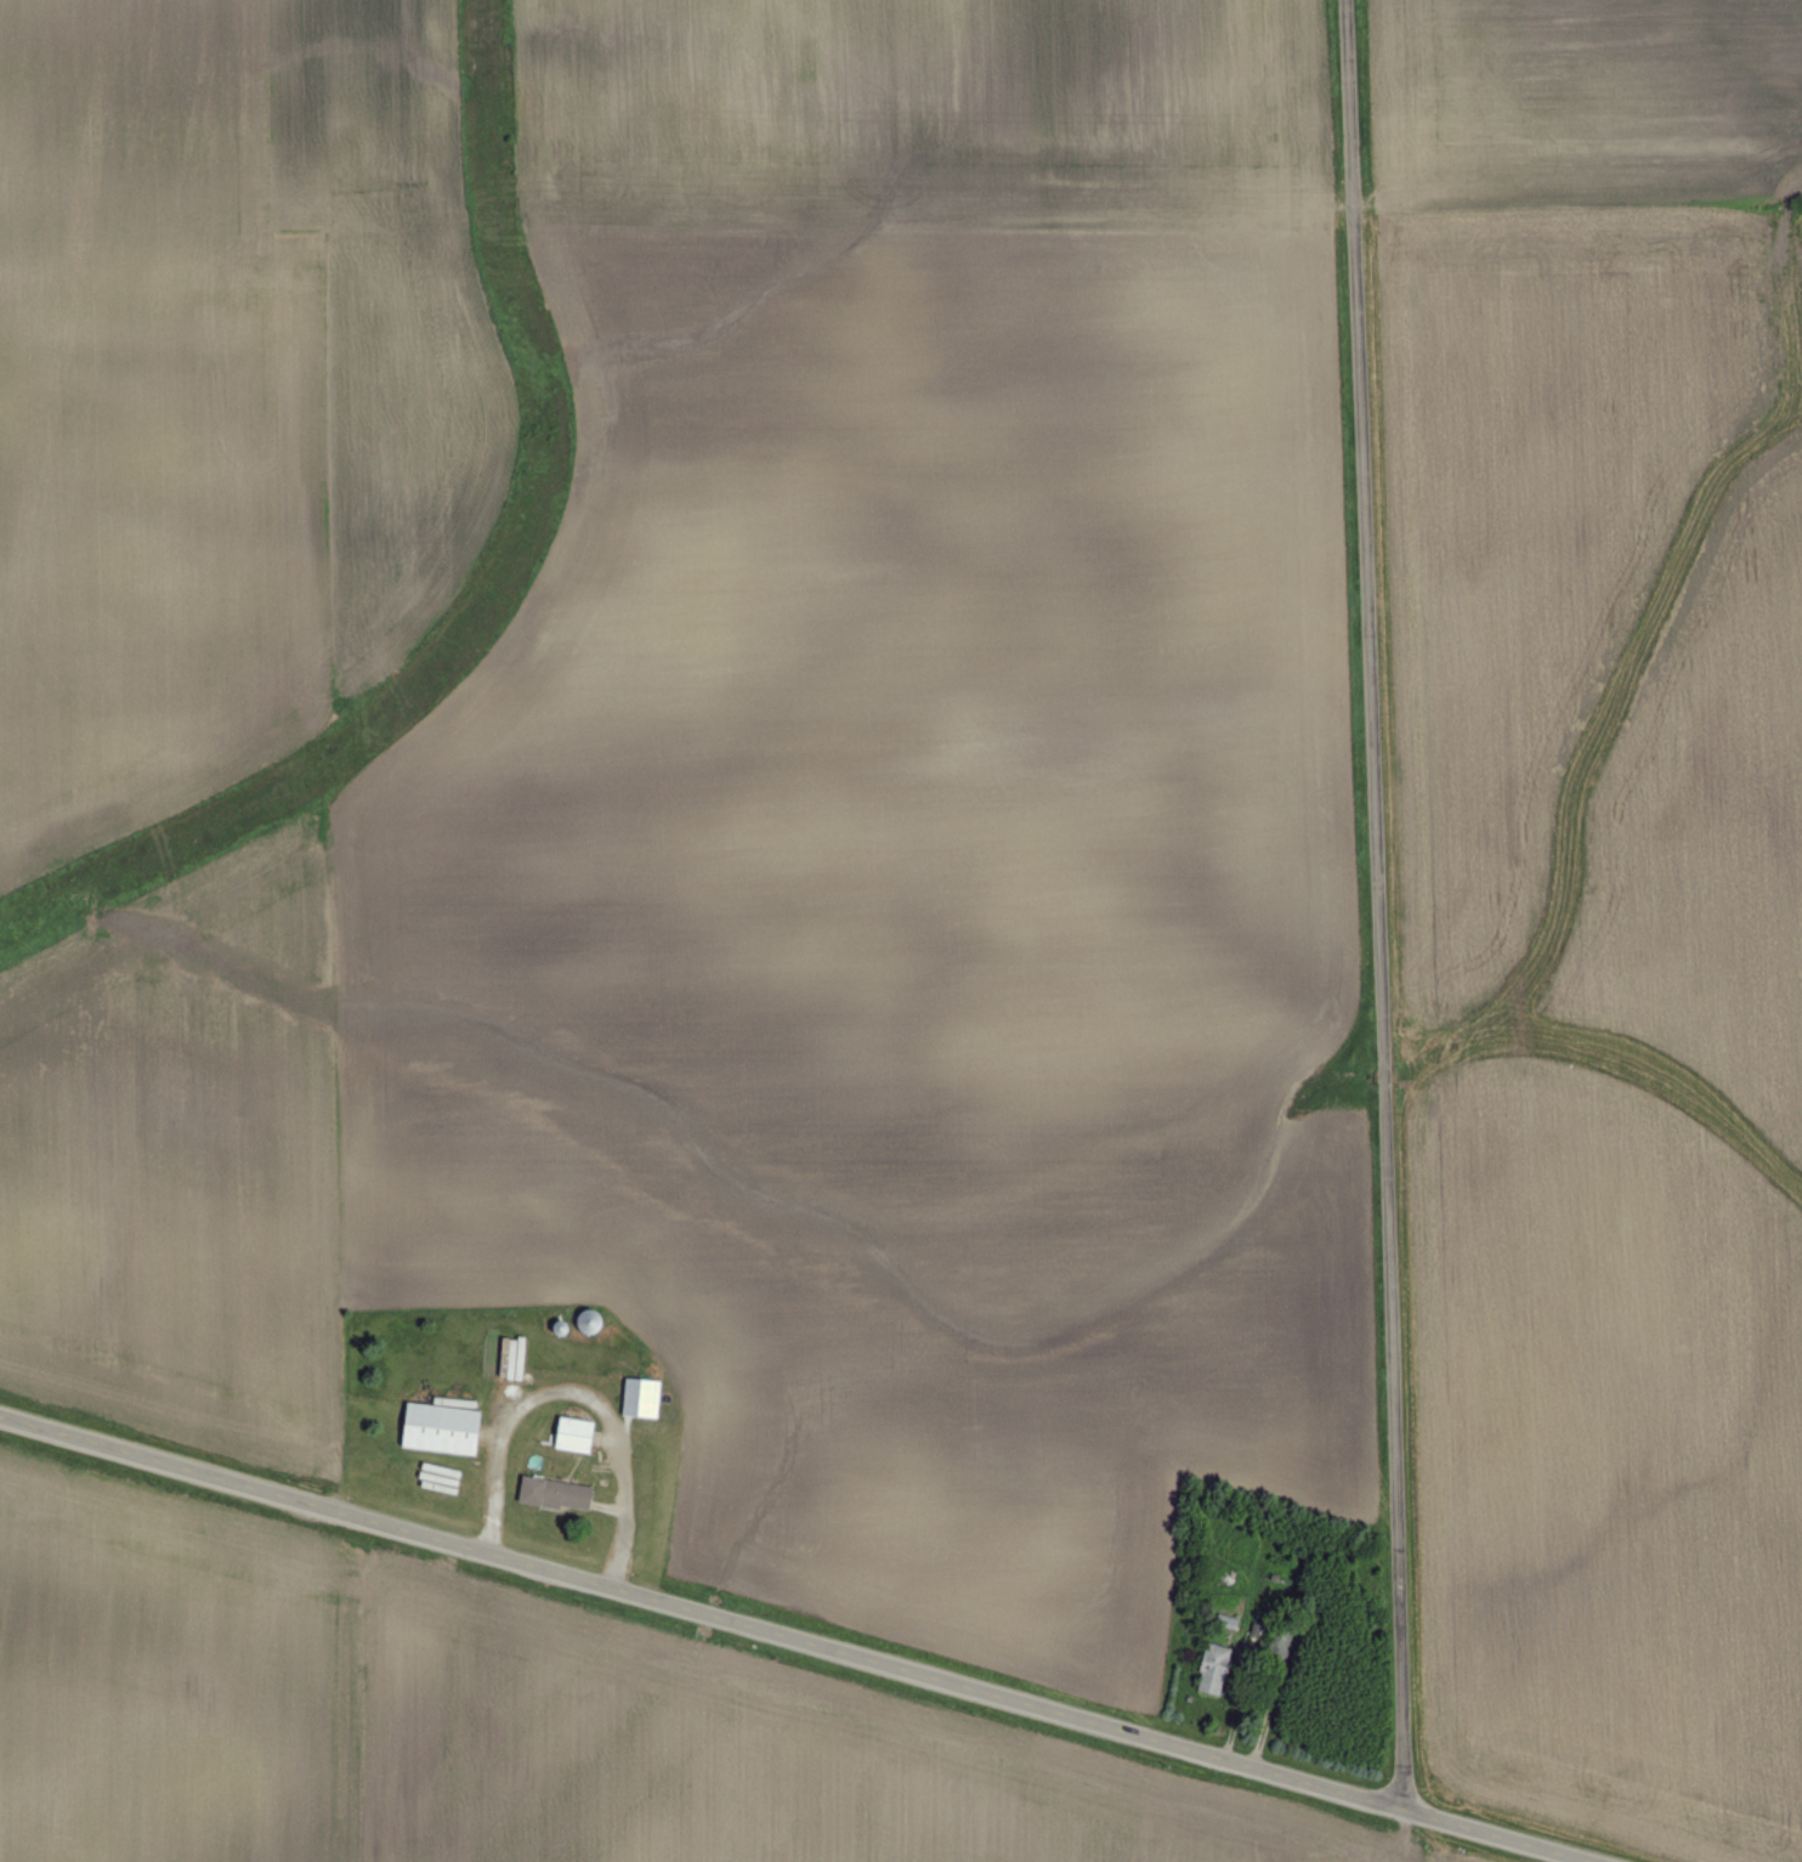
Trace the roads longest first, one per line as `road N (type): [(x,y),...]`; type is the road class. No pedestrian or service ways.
road 1 (residential): [(1399,1807),(1344,0)]
road 2 (tertiary): [(1588,1861),(0,1416)]

